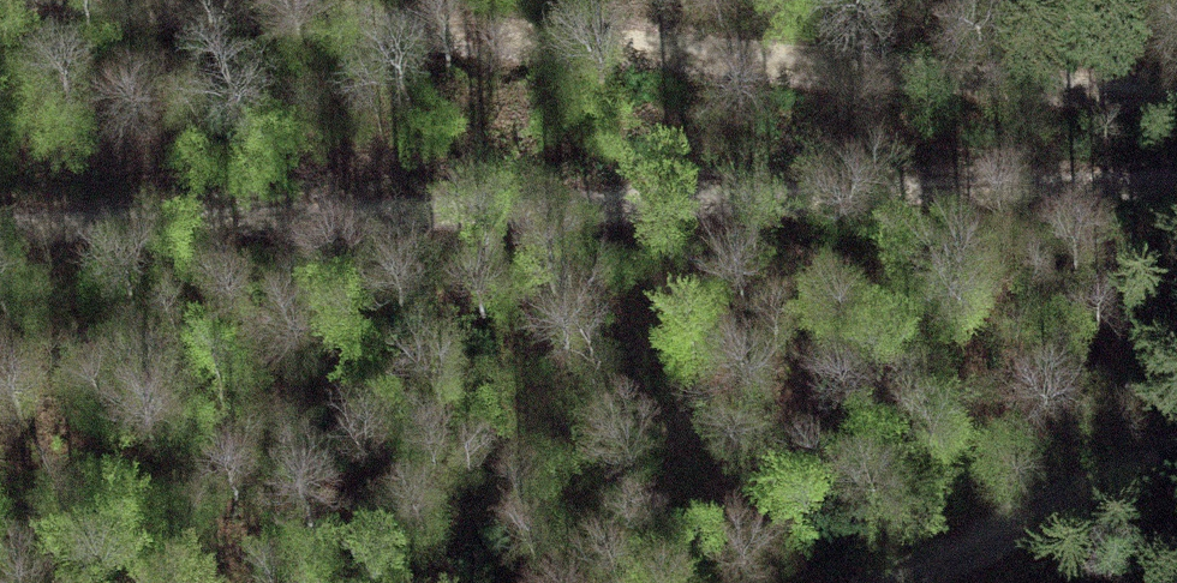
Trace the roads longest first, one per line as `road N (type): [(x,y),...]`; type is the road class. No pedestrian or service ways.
road 1 (track): [(0,238),(1176,197)]
road 2 (track): [(23,0),(836,78),(1176,101)]
road 3 (track): [(1176,452),(915,582)]

